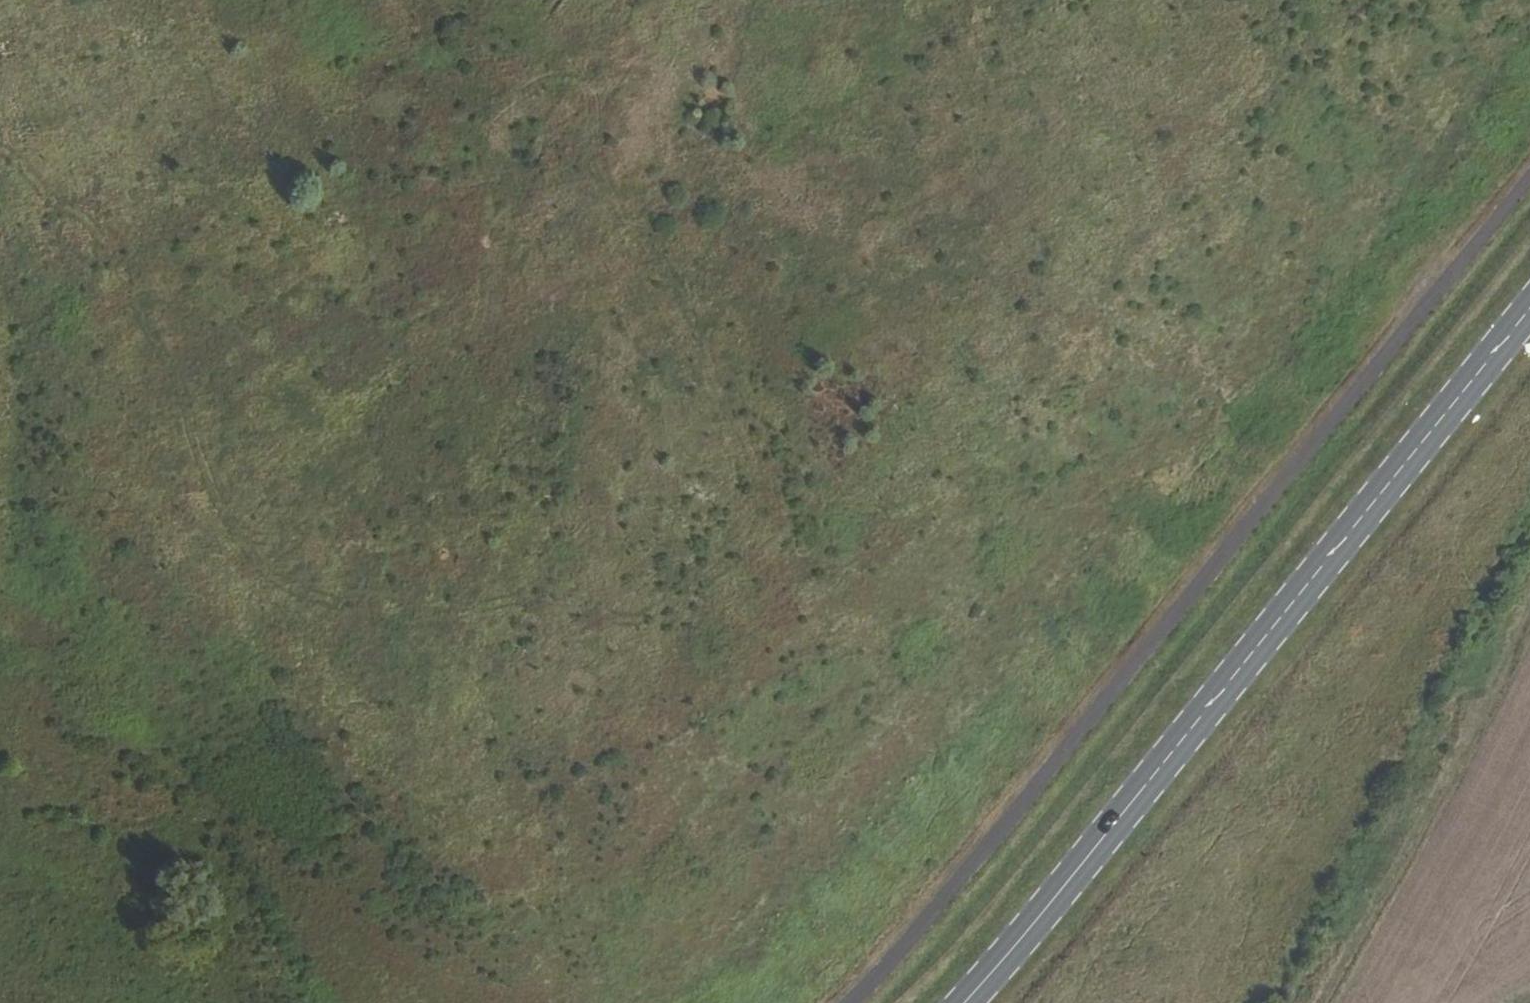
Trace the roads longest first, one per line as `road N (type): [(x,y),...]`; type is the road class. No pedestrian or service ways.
road 1 (secondary): [(1529,316),(1310,597),(966,1002)]
road 2 (track): [(444,184),(520,0)]

